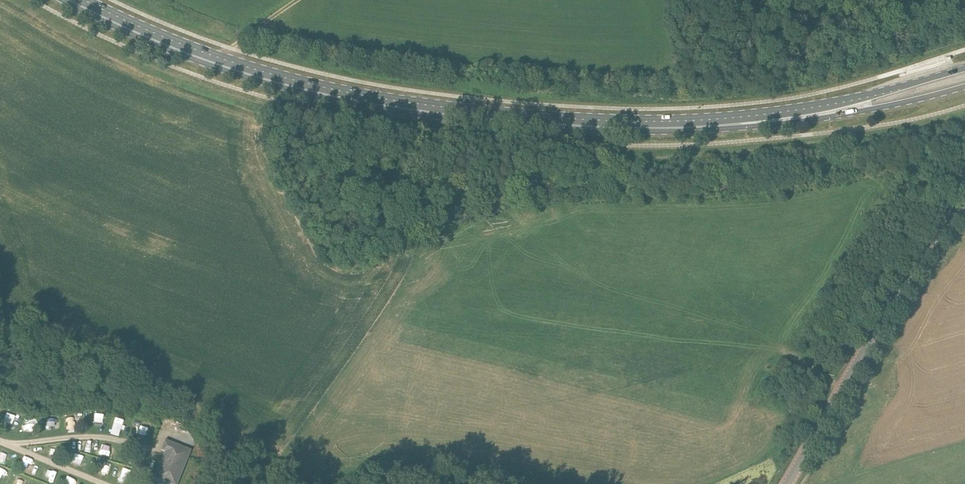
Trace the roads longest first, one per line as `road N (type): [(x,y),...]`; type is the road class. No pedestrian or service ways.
road 1 (primary): [(853,106),(654,124),(413,106),(245,69),(78,0)]
road 2 (tertiary): [(787,483),(918,259),(964,206)]

